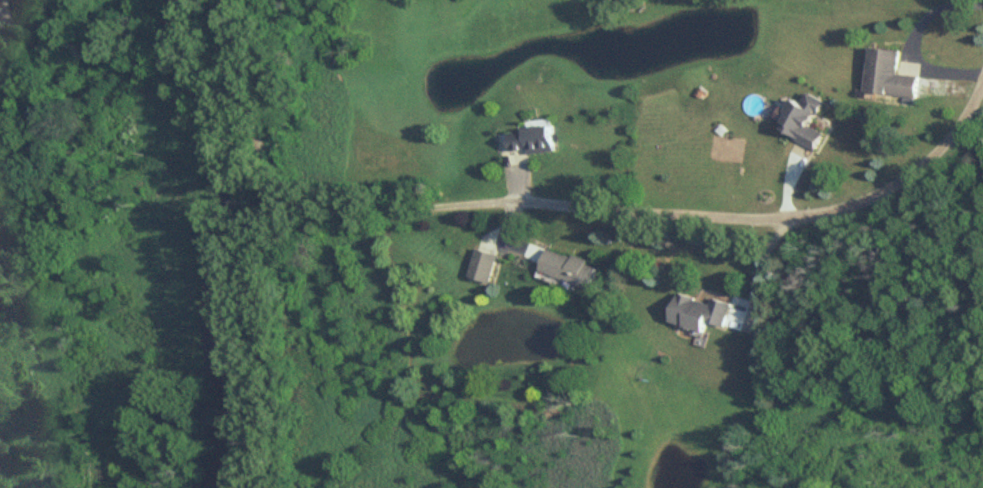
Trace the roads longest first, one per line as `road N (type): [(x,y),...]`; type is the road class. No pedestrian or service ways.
road 1 (residential): [(198,29),(218,27),(240,45),(256,163),(267,182),(289,203),(320,212),(524,201),(780,217),(821,212),(915,168),(945,139),(982,75)]
road 2 (residential): [(0,19),(51,36),(165,30)]

